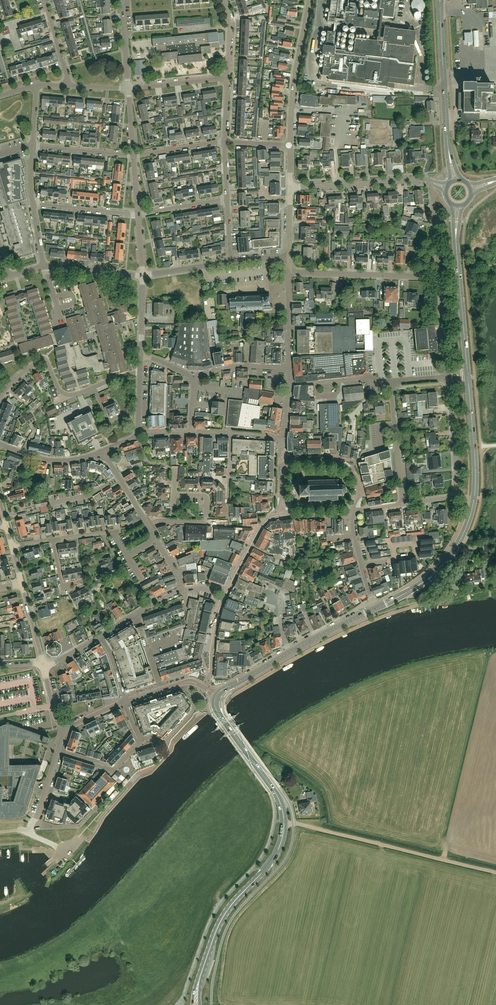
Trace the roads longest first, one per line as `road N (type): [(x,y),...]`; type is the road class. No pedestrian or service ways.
road 1 (secondary): [(204,965),(220,922),(275,856),(284,822),(278,795),(215,708),(217,695)]
road 2 (secondary): [(374,609),(440,568),(465,530),(475,484),(467,378)]
road 3 (track): [(495,872),(284,822)]
road 4 (secondary): [(455,180),(440,0)]
road 5 (secondary): [(217,695),(374,609)]
road 6 (residential): [(0,399),(42,359),(66,394),(140,371)]
road 7 (secondary): [(467,378),(458,206)]
road 8 (residential): [(404,504),(455,494),(448,379)]
road 9 (tertiary): [(446,188),(416,180),(290,187)]
road 10 (residential): [(439,276),(290,273)]
road 11 (residential): [(290,146),(309,0)]
road 12 (residential): [(59,750),(31,829),(64,850)]
road 13 (residential): [(404,504),(392,383)]

